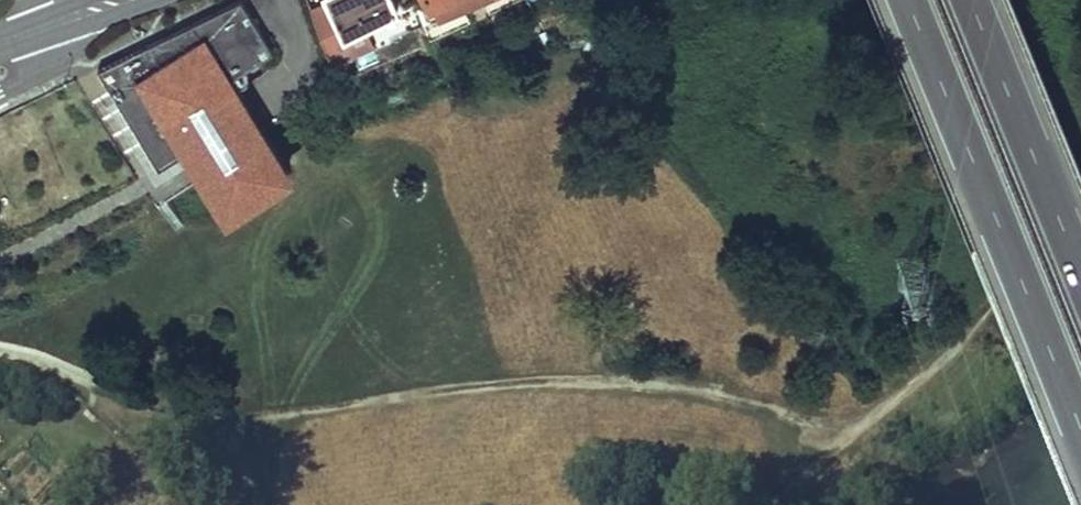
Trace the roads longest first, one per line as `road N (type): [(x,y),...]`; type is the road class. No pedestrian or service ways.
road 1 (trunk): [(906,0),(1080,439)]
road 2 (trunk): [(1080,282),(973,0)]

